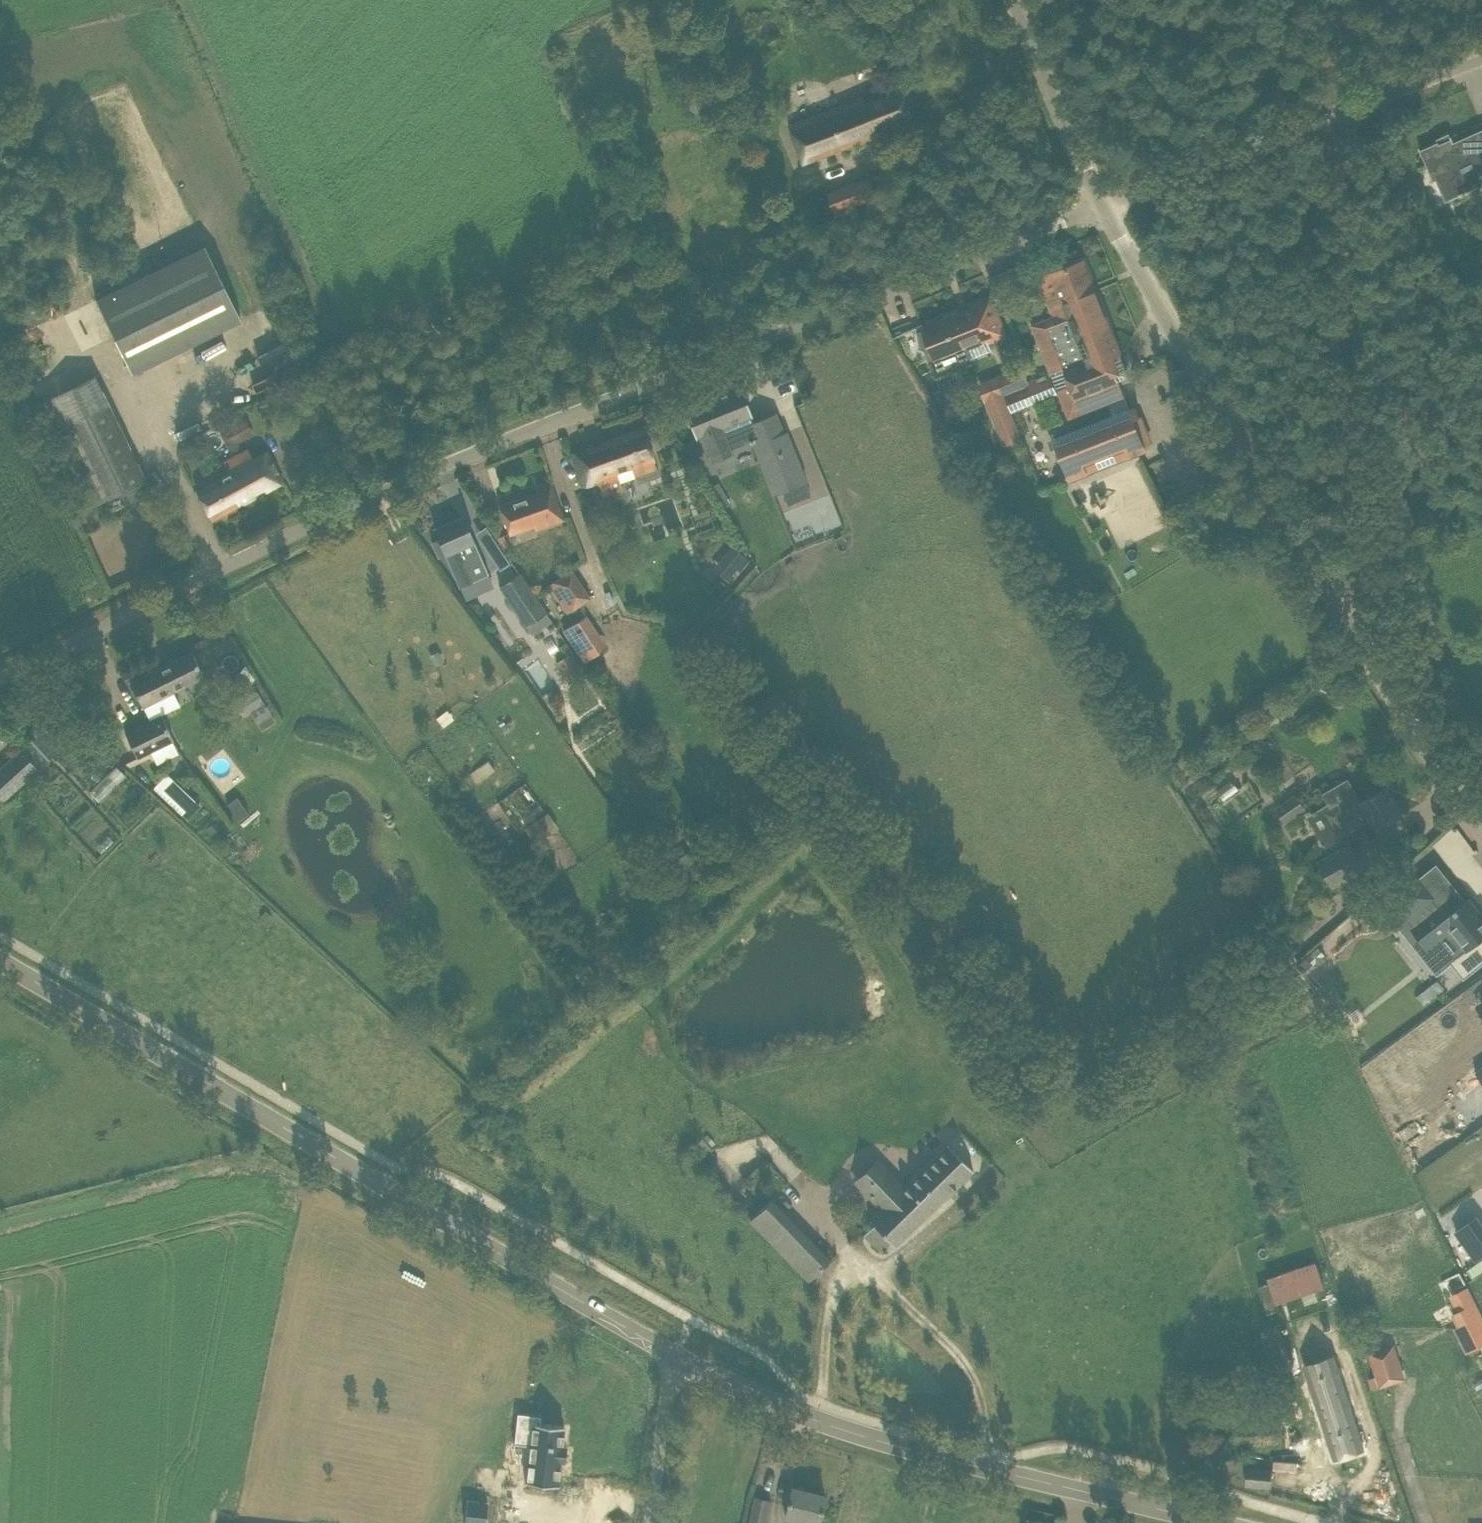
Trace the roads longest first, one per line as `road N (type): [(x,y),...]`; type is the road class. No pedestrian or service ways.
road 1 (unclassified): [(0,680),(362,497),(1103,206)]
road 2 (tertiary): [(676,1348),(0,960)]
road 3 (unclassified): [(1481,827),(1394,696),(1103,206)]
road 4 (track): [(1364,645),(1337,0)]
road 5 (tertiary): [(1223,1522),(995,1477),(844,1432),(676,1348)]
road 6 (unclassified): [(1103,206),(1481,59)]
road 7 (unclassified): [(1103,206),(1012,0)]
road 8 (unclassified): [(676,1348),(660,1522)]

